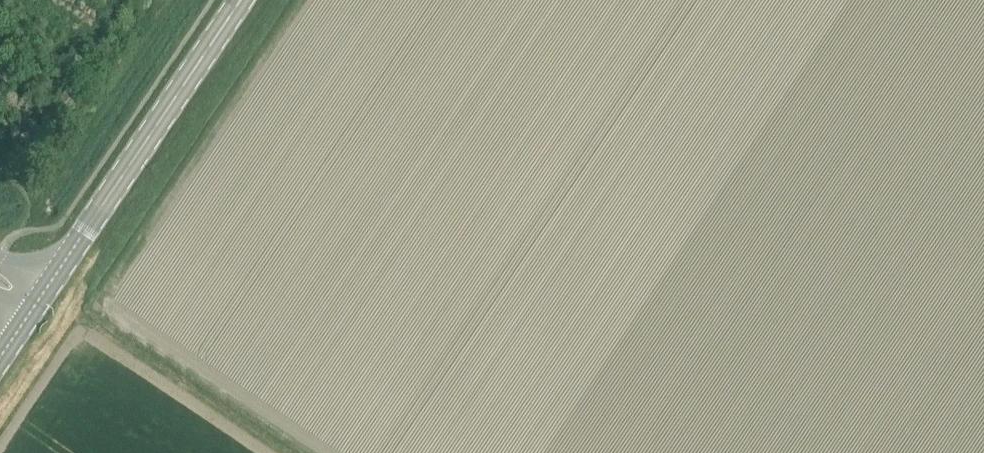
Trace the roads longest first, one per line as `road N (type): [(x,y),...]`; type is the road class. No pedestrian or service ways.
road 1 (secondary): [(35,304),(240,0)]

